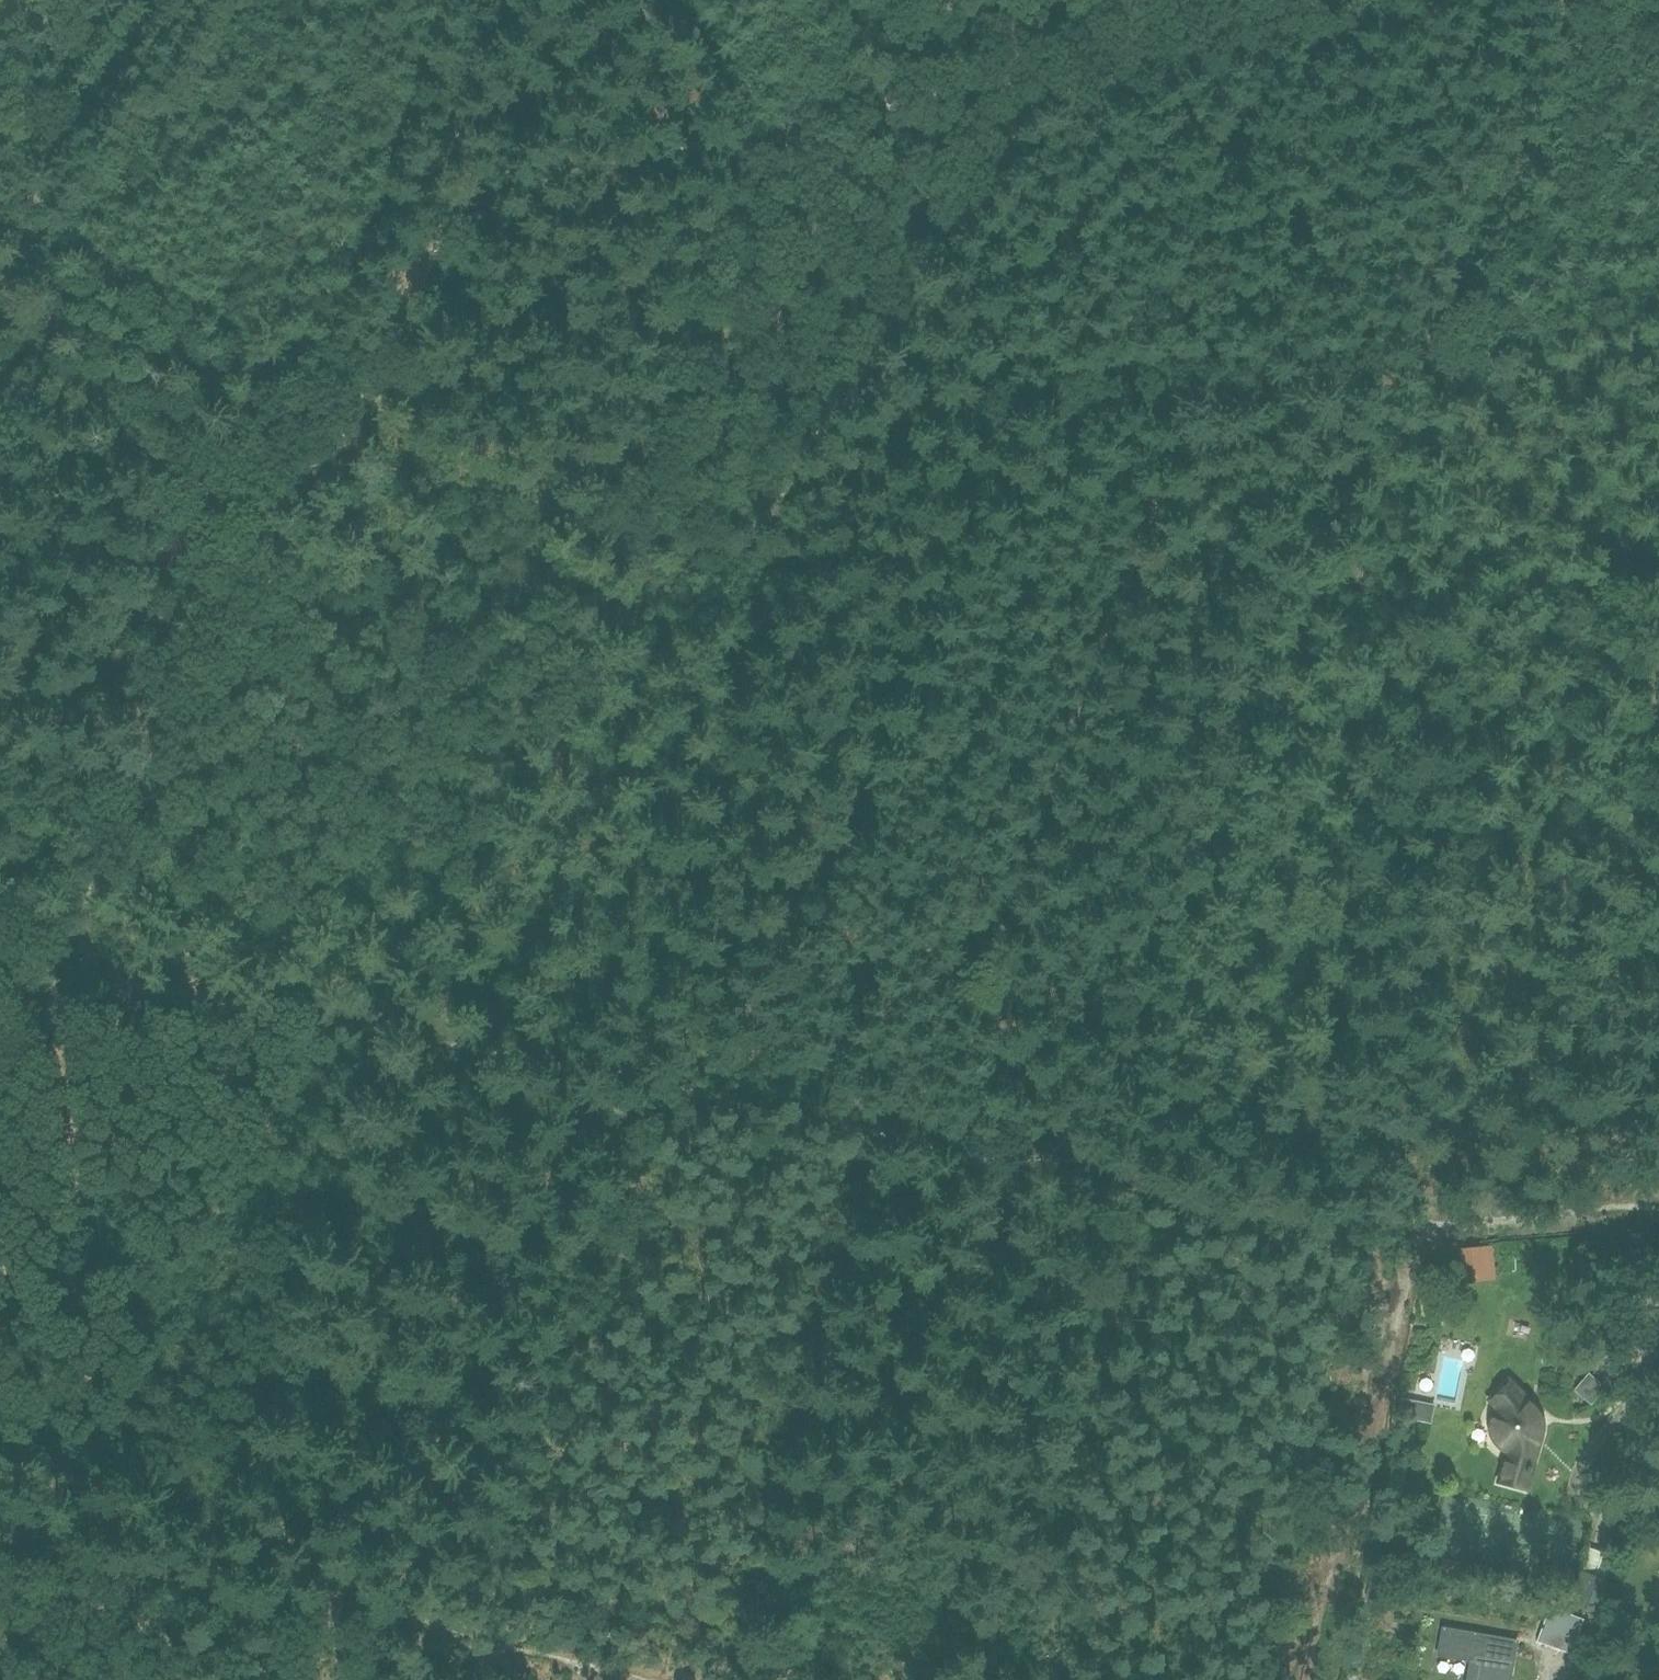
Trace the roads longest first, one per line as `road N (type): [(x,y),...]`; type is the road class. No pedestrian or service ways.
road 1 (track): [(1658,1213),(1584,1208),(1512,1219),(1261,1212),(1165,1191),(1090,1163),(1014,1161),(431,1037),(133,987),(64,933)]
road 2 (track): [(1008,68),(1004,152),(986,192),(739,543),(709,543),(327,452)]
road 3 (track): [(441,238),(486,199),(518,189),(1259,0)]
road 4 (track): [(1192,381),(984,991),(990,1036),(1070,1159)]
road 5 (track): [(76,946),(157,738),(243,569),(368,379)]
road 6 (track): [(857,371),(906,377),(1007,422),(1147,378),(1285,387),(1384,382),(1427,349)]
road 7 (track): [(1297,1679),(1351,1519),(1405,1267),(1466,1217)]
road 8 (track): [(368,379),(0,217)]
road 9 (track): [(368,379),(395,349),(441,238)]

